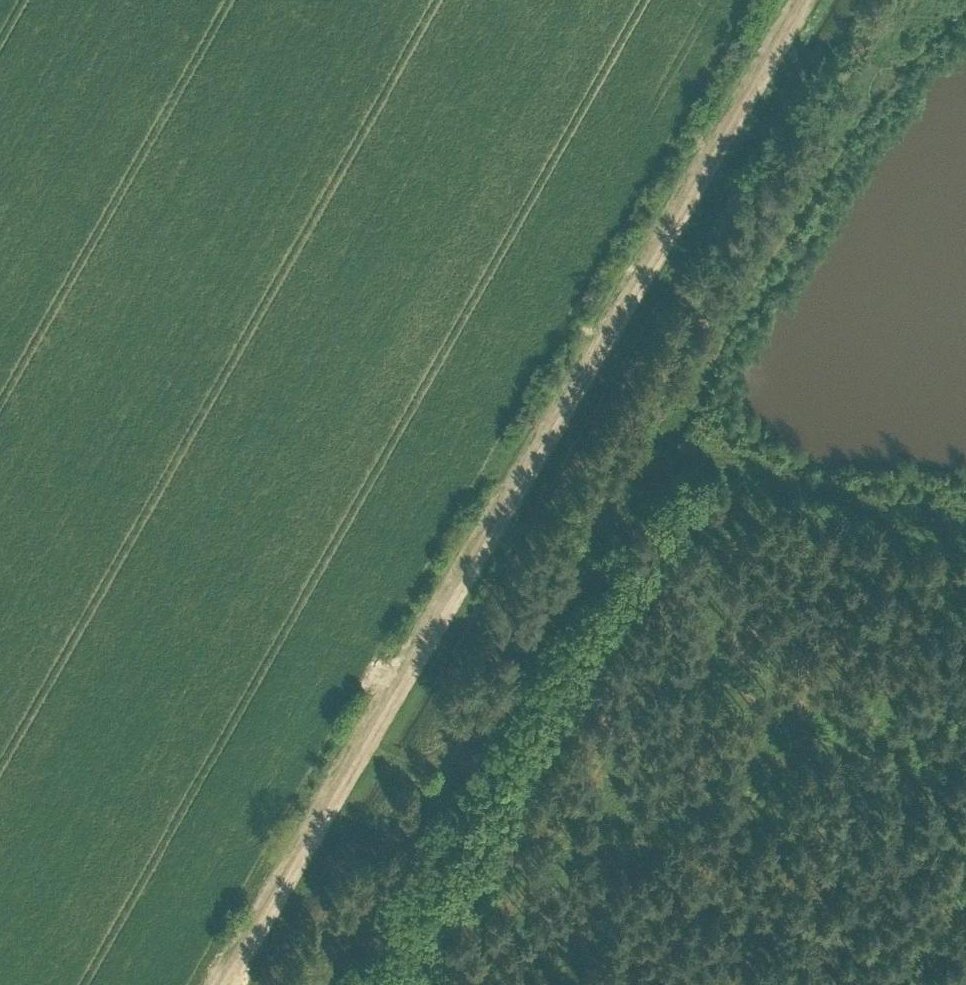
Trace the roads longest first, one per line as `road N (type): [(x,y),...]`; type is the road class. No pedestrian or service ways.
road 1 (track): [(204,984),(786,0)]

